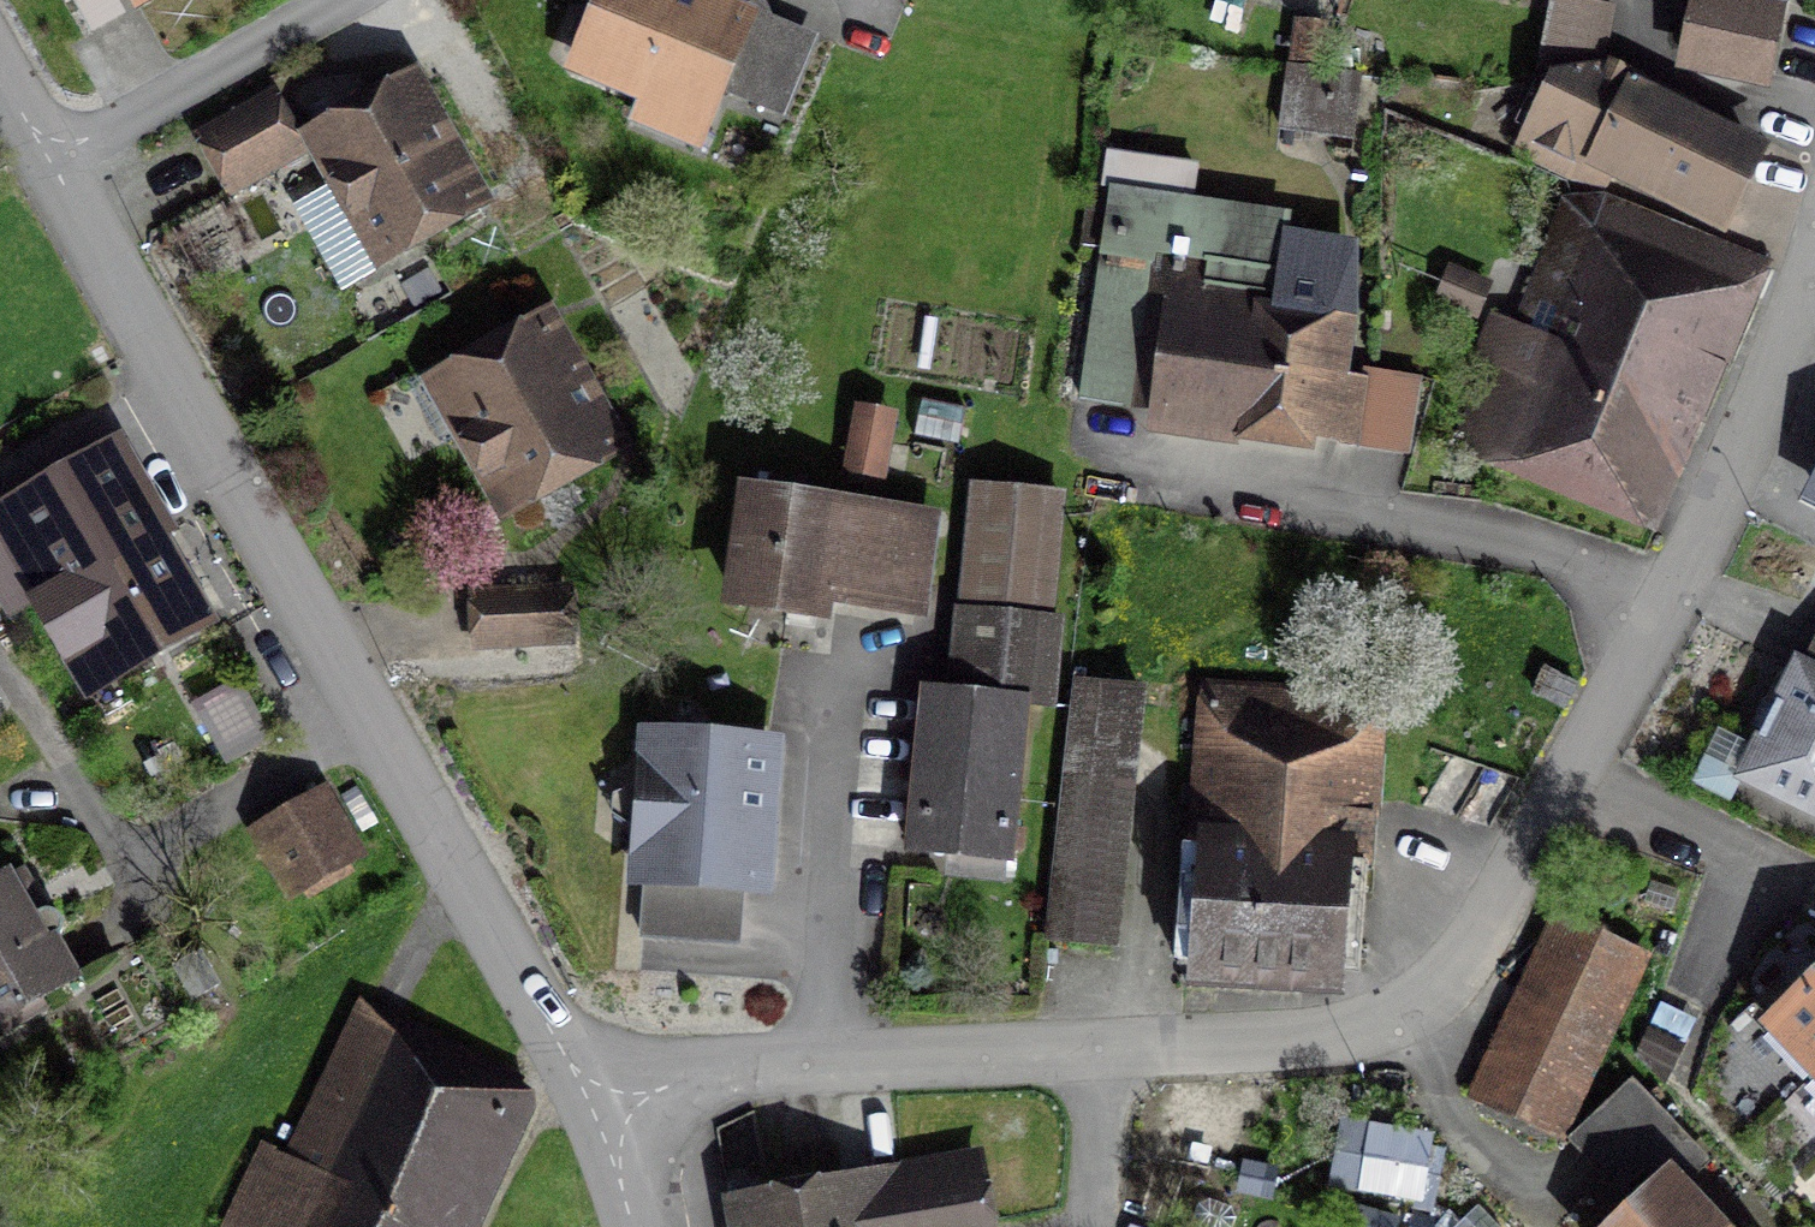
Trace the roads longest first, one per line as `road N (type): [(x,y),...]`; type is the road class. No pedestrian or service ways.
road 1 (residential): [(1814,245),(1785,345),(1656,620),(1498,899),(1385,1026),(1230,1046),(817,1065),(682,1085),(606,1115)]
road 2 (residential): [(54,159),(165,367),(606,1115)]
road 3 (residential): [(54,159),(350,0)]

